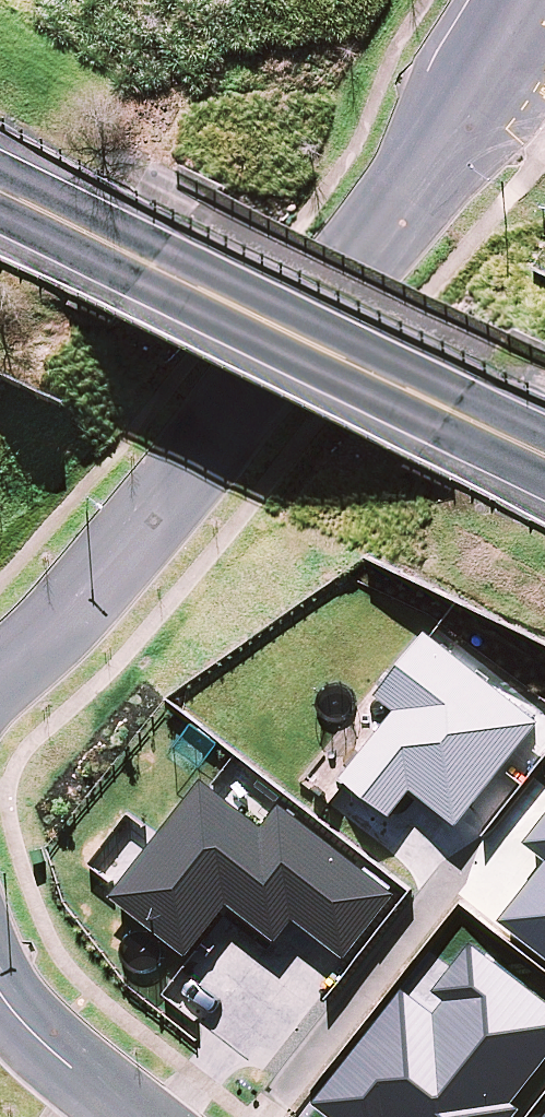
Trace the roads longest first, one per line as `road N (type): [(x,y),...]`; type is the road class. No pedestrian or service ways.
road 1 (residential): [(0,673),(32,652),(217,442),(407,201),(542,0)]
road 2 (primary): [(544,455),(0,188)]
road 3 (residential): [(0,989),(53,1057),(132,1116)]

